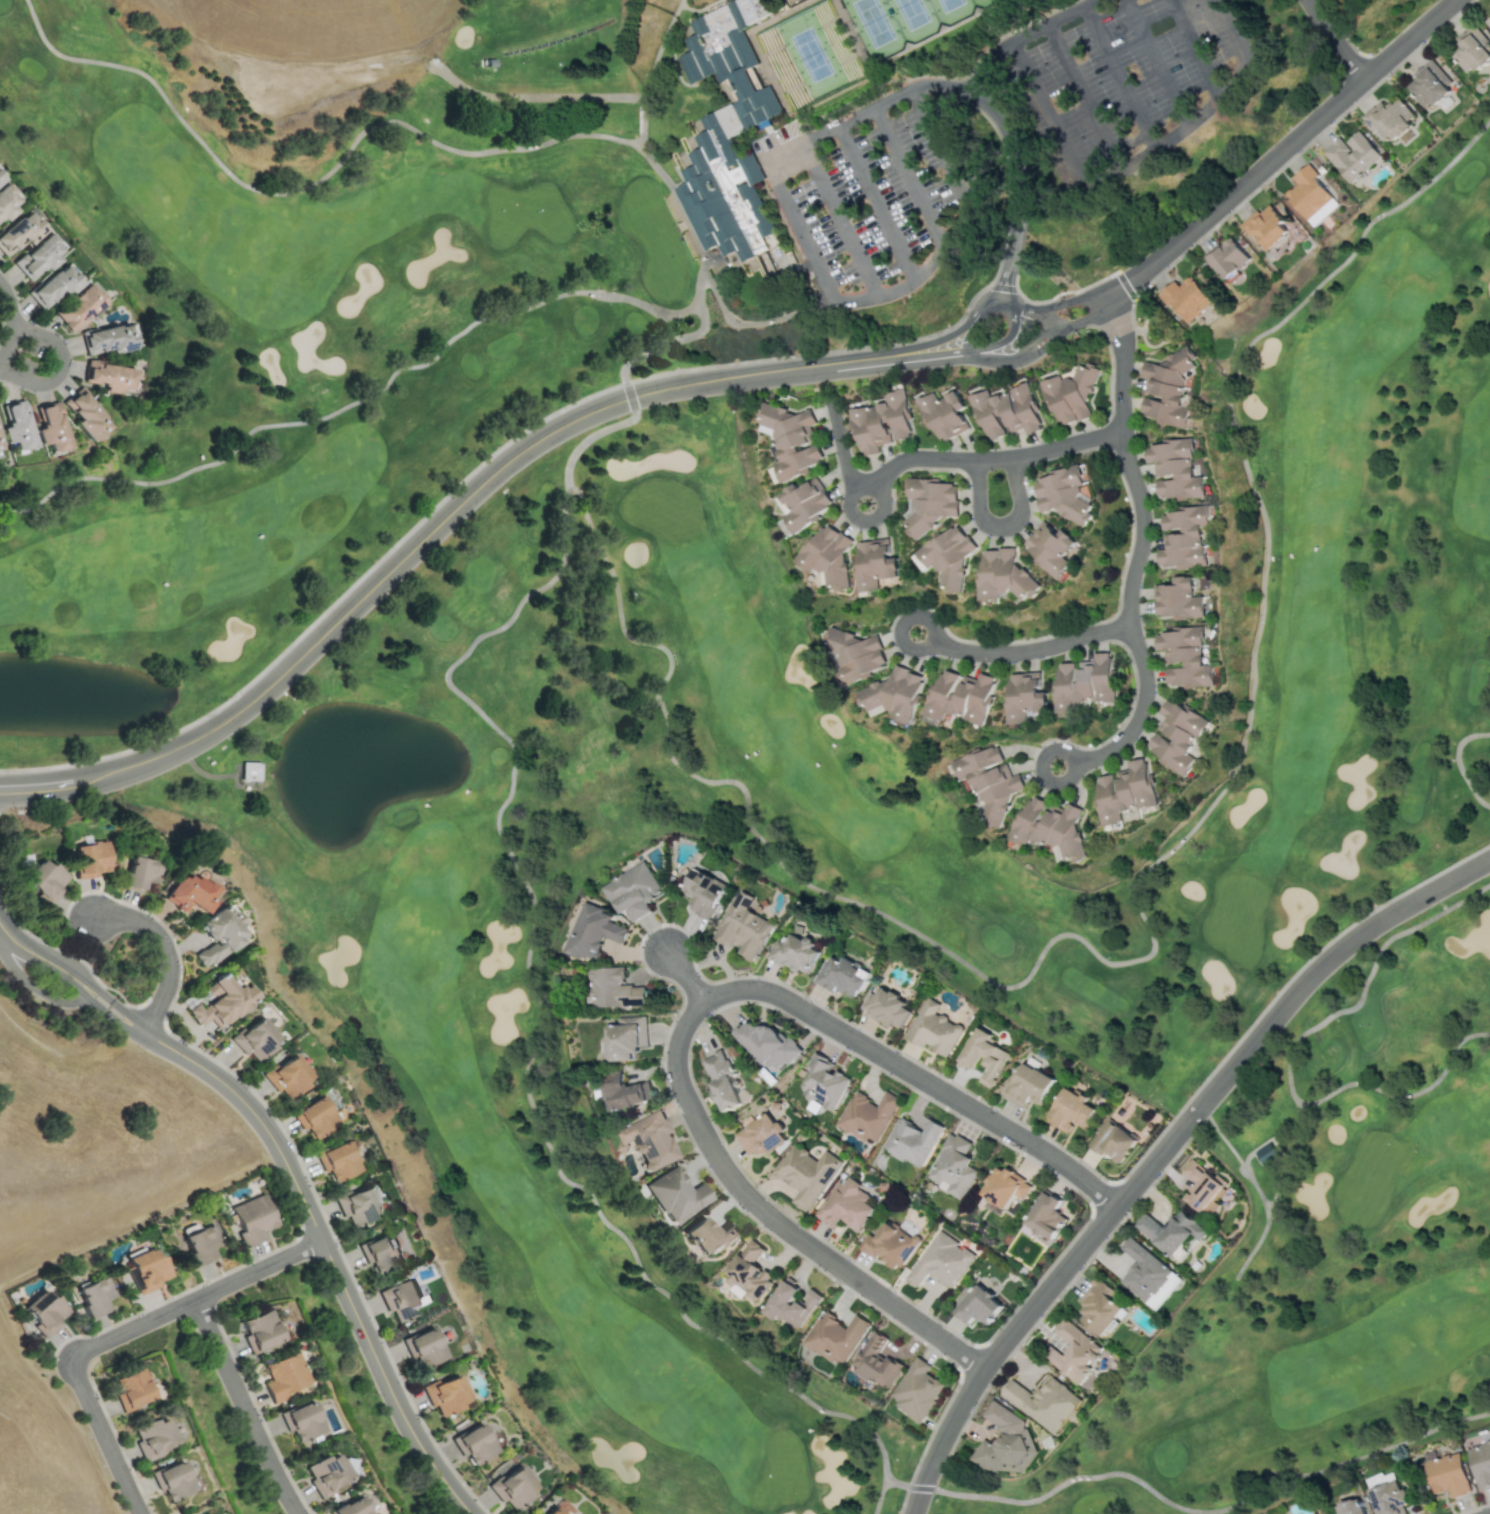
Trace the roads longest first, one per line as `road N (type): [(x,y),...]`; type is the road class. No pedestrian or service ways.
road 1 (residential): [(984,1369),(765,1214),(731,1178),(678,1080),(676,1051),(703,1002),(756,988),(781,997),(1034,1146),(1116,1206)]
road 2 (tertiary): [(828,368),(670,387),(568,422),(484,481),(249,704),(176,748),(74,782)]
road 3 (residential): [(142,1031),(211,1072),(260,1119),(392,1393),(473,1513)]
road 4 (residential): [(1106,296),(1119,334),(1123,430),(1142,523),(1128,601),(1144,698),(1122,741),(1072,764)]
road 5 (tertiary): [(1198,1108),(999,1348),(933,1459)]
road 6 (tertiary): [(1124,285),(1451,0)]
road 7 (tertiary): [(1489,859),(1326,961),(1198,1108)]
road 8 (residential): [(322,1241),(91,1347),(76,1361)]
road 9 (residential): [(1123,430),(1010,457),(902,460),(873,482)]
road 10 (residential): [(195,1299),(299,1513)]
road 11 (residential): [(1130,625),(1016,652),(930,641)]
road 12 (residential): [(142,1031),(166,988),(166,950),(148,925),(93,919)]
road 13 (residential): [(76,1361),(140,1513)]
road 14 (residential): [(1010,457),(1020,510),(1002,527),(979,513),(976,459)]
road 15 (tertiary): [(966,353),(1008,360),(1106,296)]
road 16 (residential): [(12,326),(52,340),(61,370),(36,383),(0,367)]
road 17 (residential): [(4,931),(7,951),(35,986),(57,1000),(87,996)]

